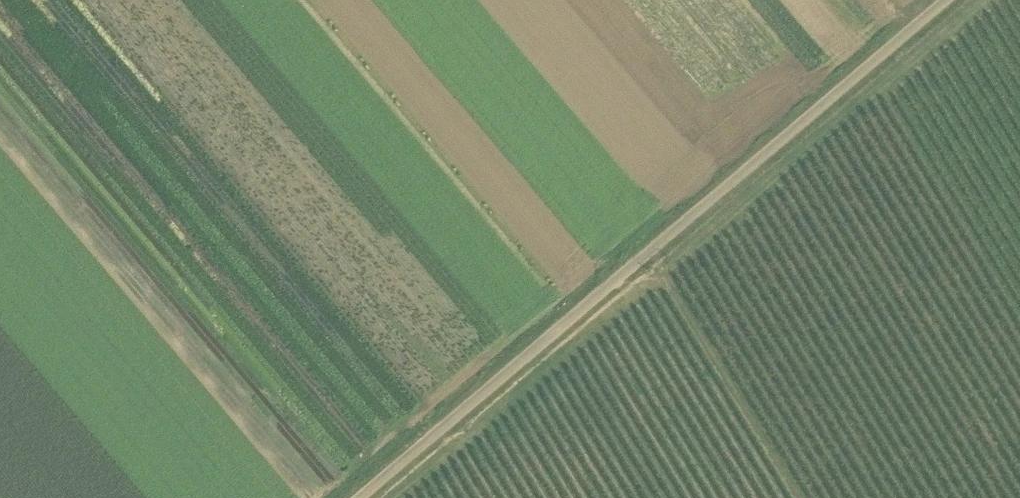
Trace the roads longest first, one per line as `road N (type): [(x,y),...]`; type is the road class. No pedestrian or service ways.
road 1 (unclassified): [(367,497),(951,0)]

